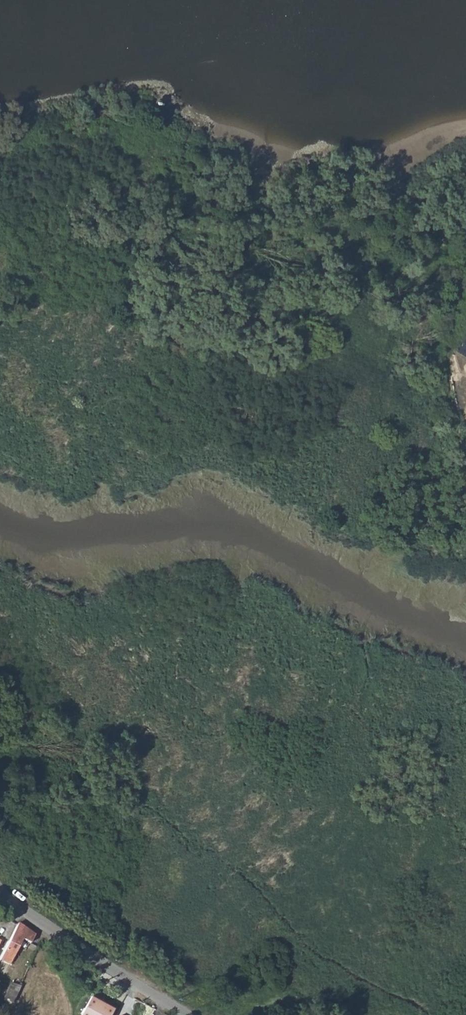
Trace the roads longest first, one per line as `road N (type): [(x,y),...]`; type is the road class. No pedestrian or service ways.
road 1 (residential): [(187,1014),(0,890)]

